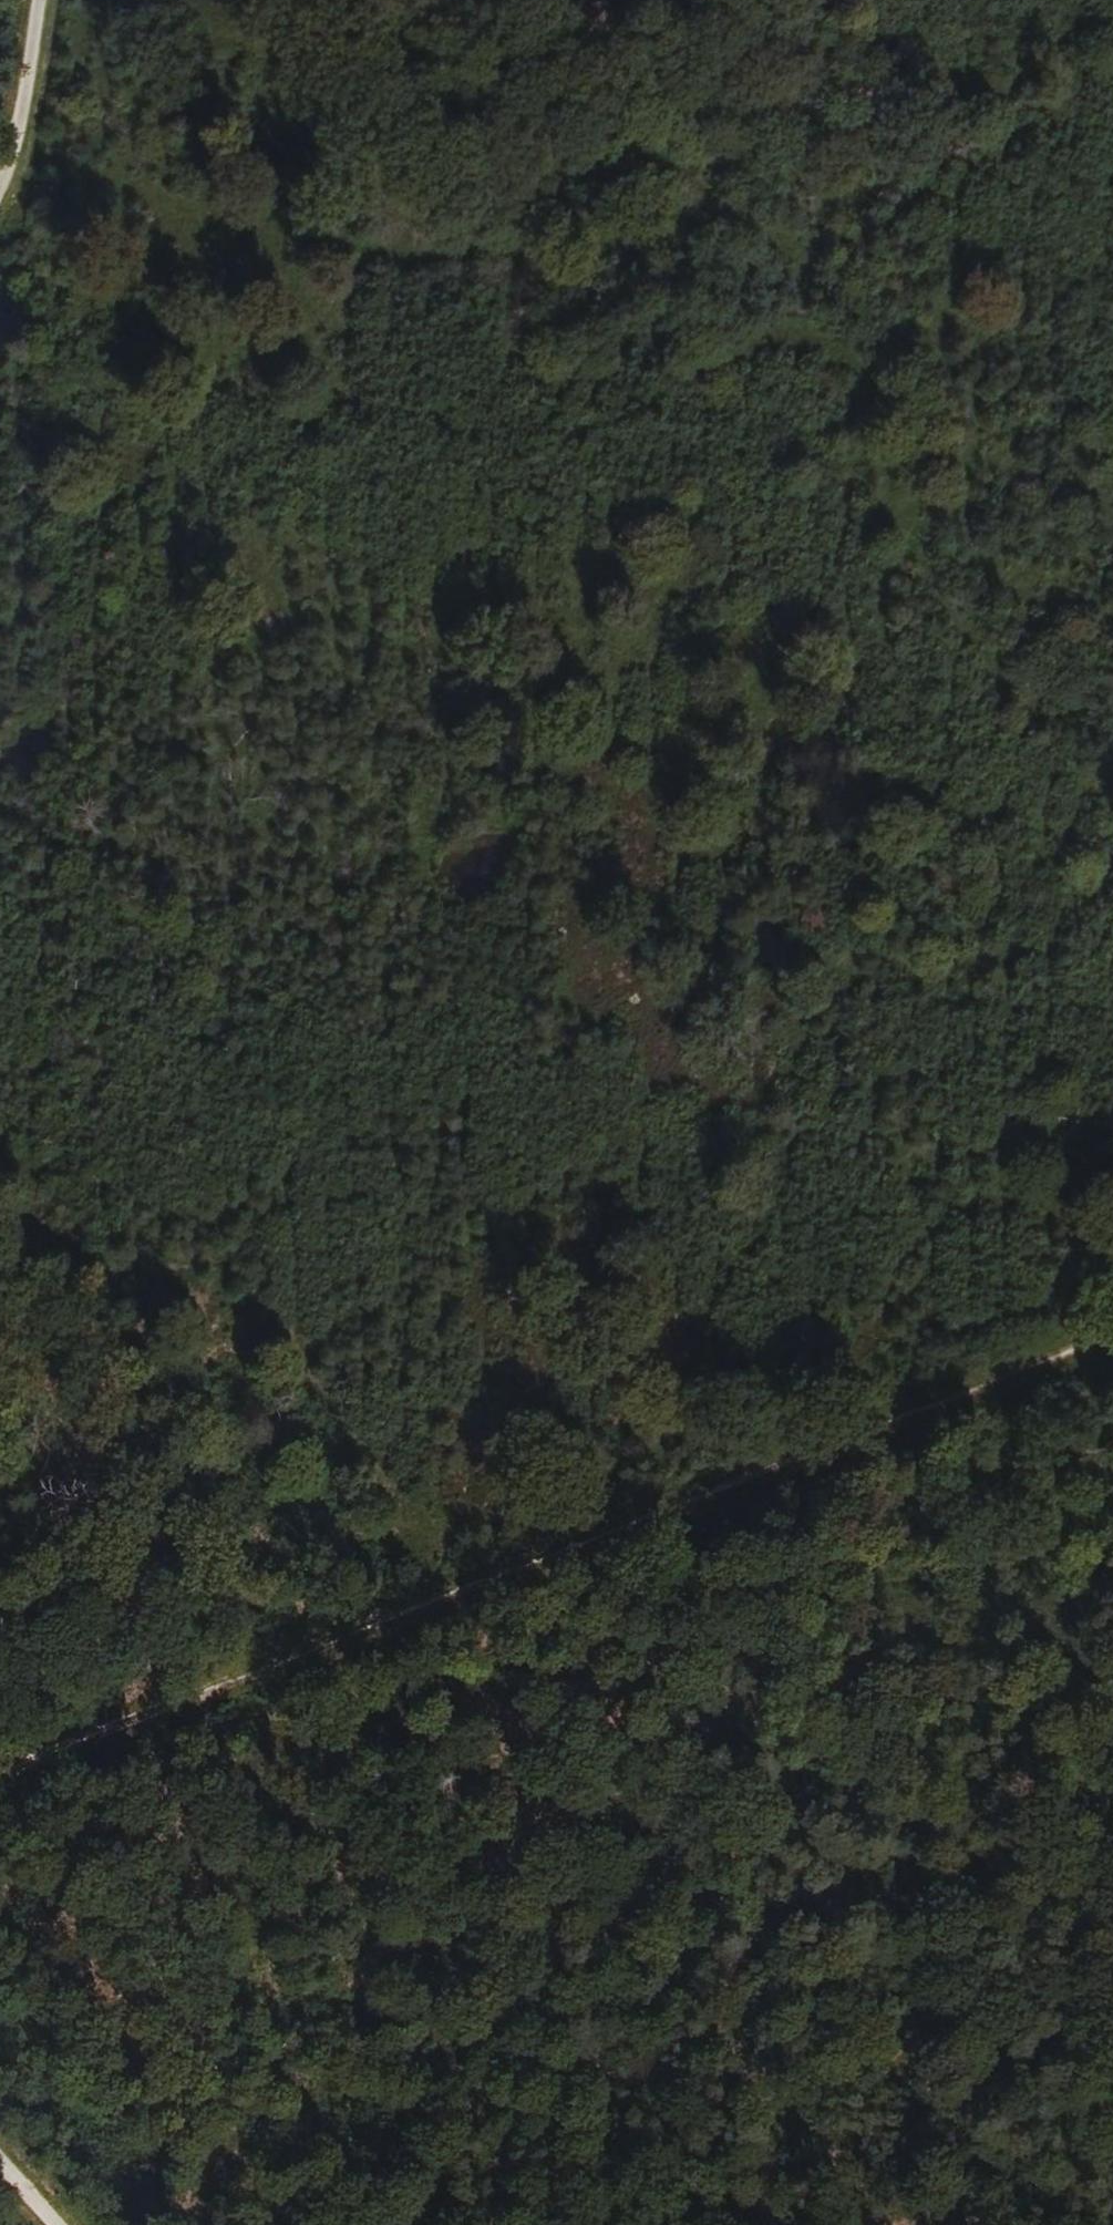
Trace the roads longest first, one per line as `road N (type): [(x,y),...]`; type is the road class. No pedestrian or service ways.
road 1 (track): [(0,1776),(1112,1316)]
road 2 (track): [(38,0),(0,186)]

